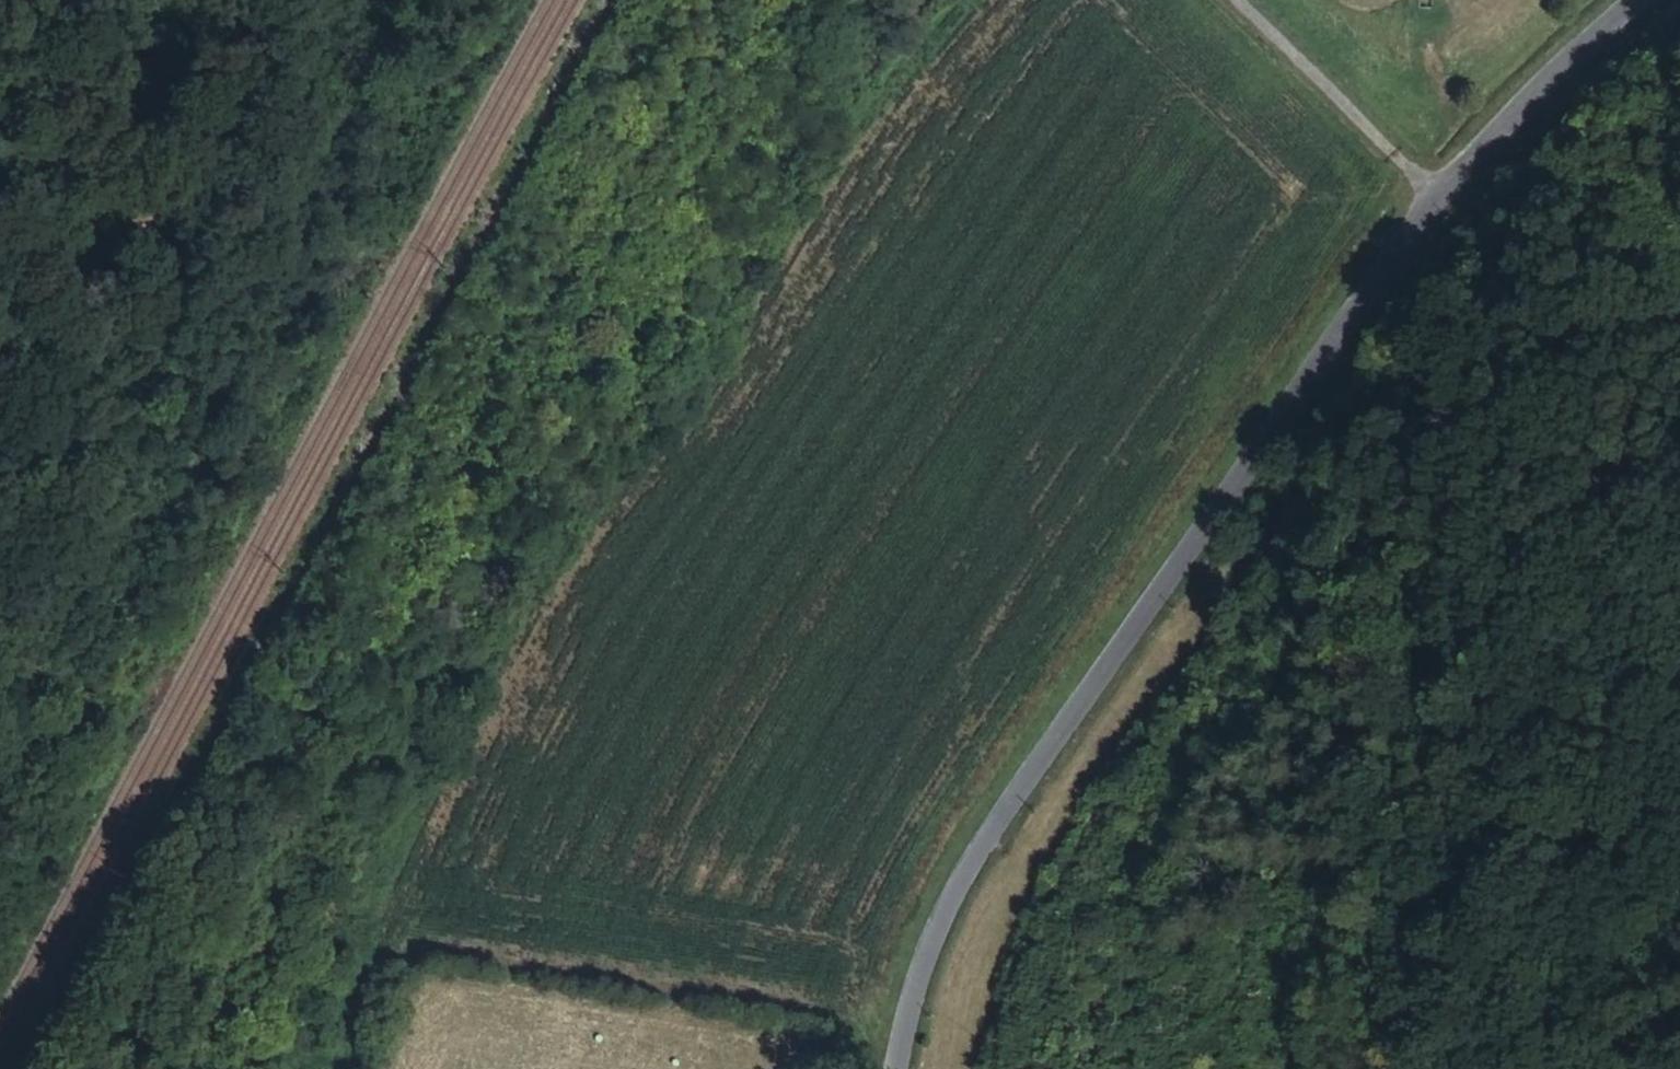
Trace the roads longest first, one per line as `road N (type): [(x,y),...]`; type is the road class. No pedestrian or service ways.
road 1 (tertiary): [(1631,0),(1558,63),(1434,193),(963,859),(906,1019),(900,1068)]

